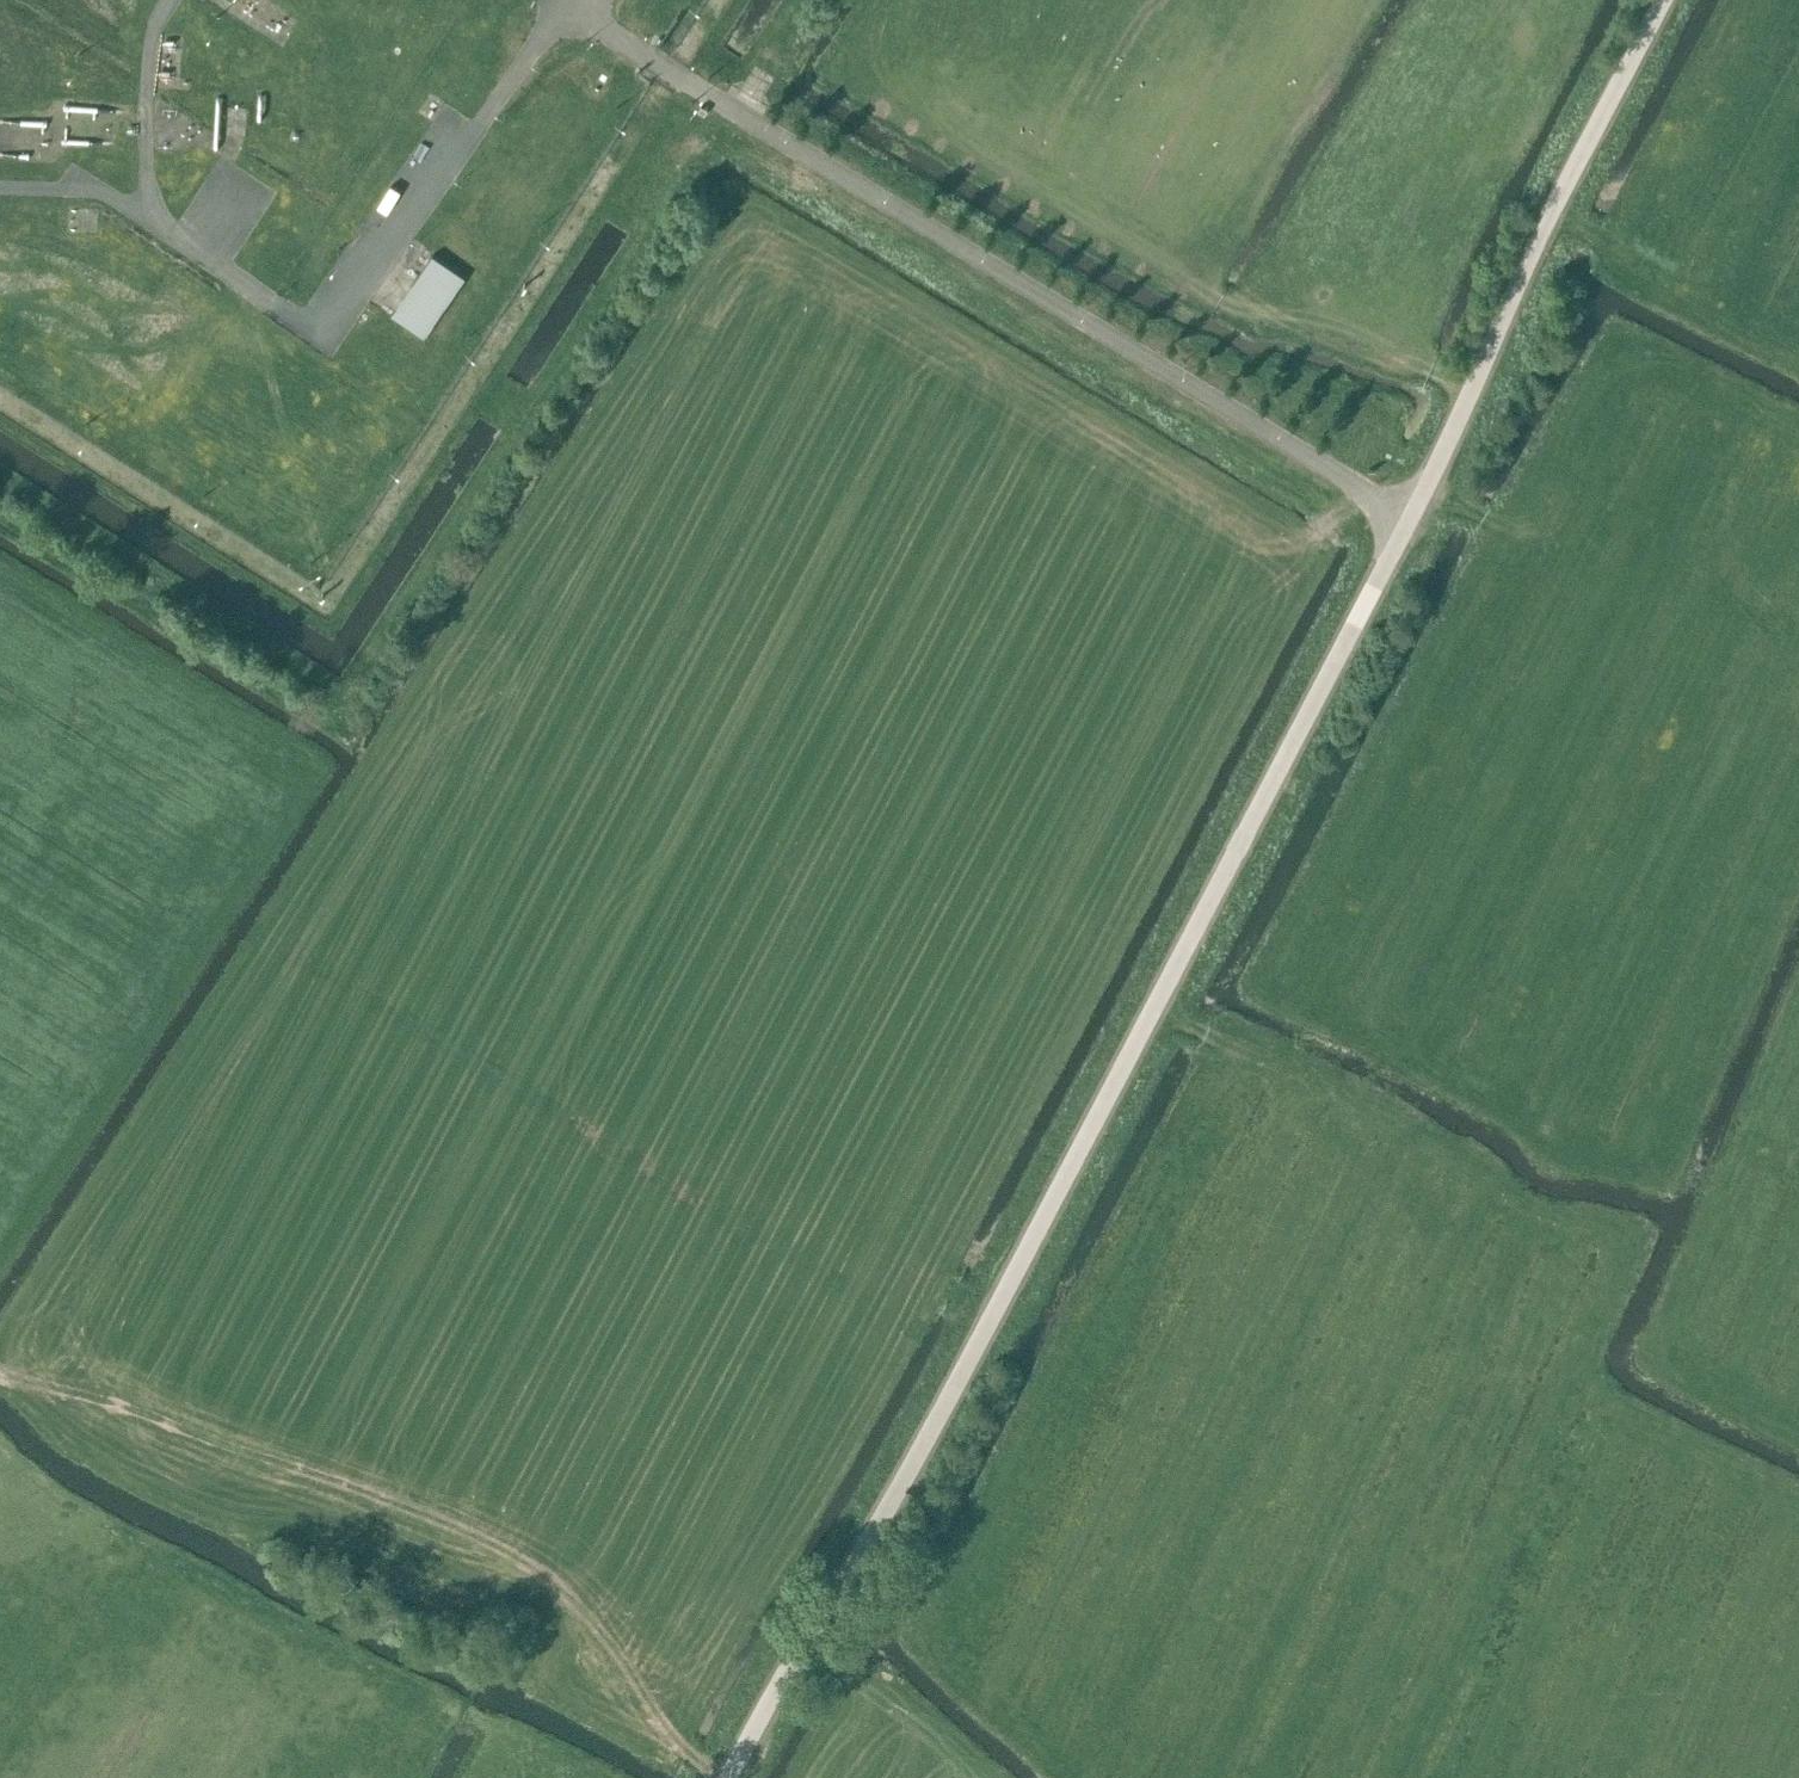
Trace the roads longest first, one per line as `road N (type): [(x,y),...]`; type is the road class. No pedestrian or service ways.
road 1 (tertiary): [(736,1777),(1066,1184),(1669,0)]

